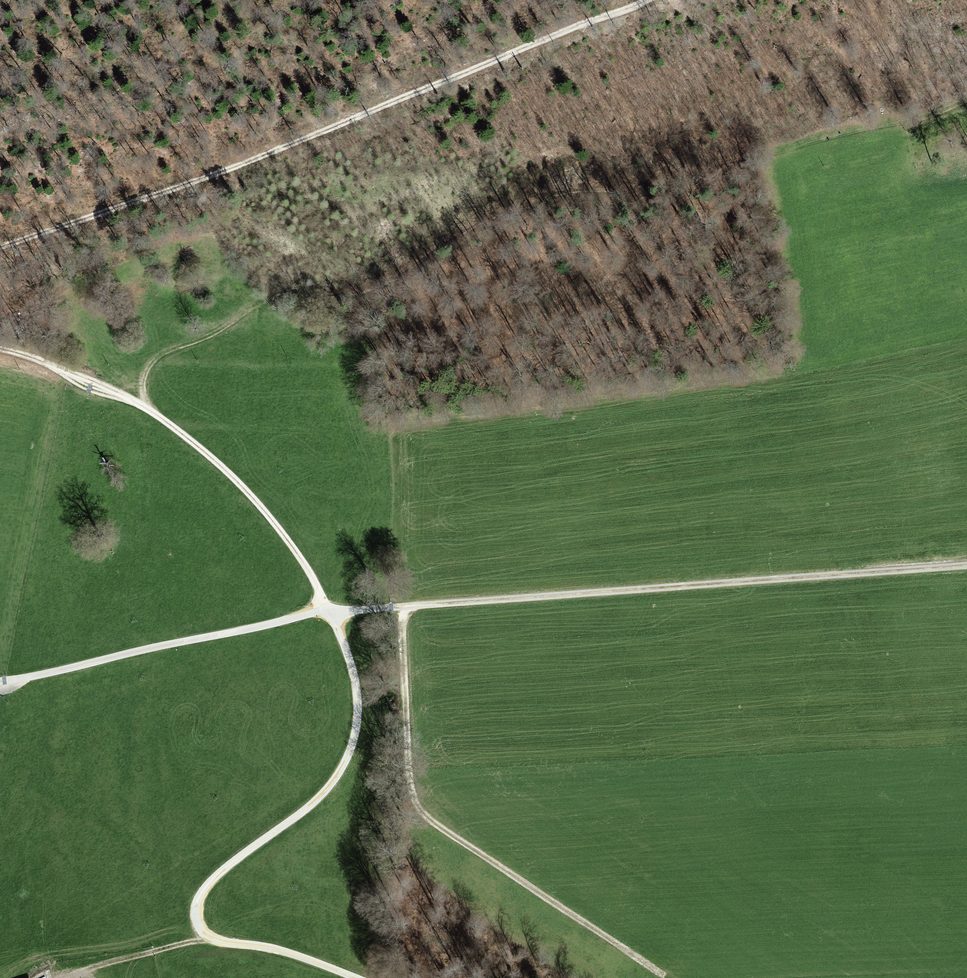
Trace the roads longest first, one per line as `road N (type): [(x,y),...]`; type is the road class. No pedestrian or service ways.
road 1 (track): [(150,415),(145,374),(157,358),(280,295),(341,303),(421,270),(492,208),(608,195),(758,150),(911,129),(966,103)]
road 2 (unclassified): [(647,0),(227,170),(0,247)]
road 3 (track): [(325,612),(966,567)]
road 4 (unclassified): [(325,612),(347,654),(356,700),(348,757),(300,816),(198,894),(194,914),(201,934),(218,941),(351,977)]
road 5 (track): [(405,607),(411,800),(447,836),(662,977)]
road 6 (unclassified): [(0,353),(109,387),(196,447),(279,534),(325,612)]
road 7 (unclassified): [(0,682),(325,612)]
road 8 (track): [(52,977),(209,937)]

